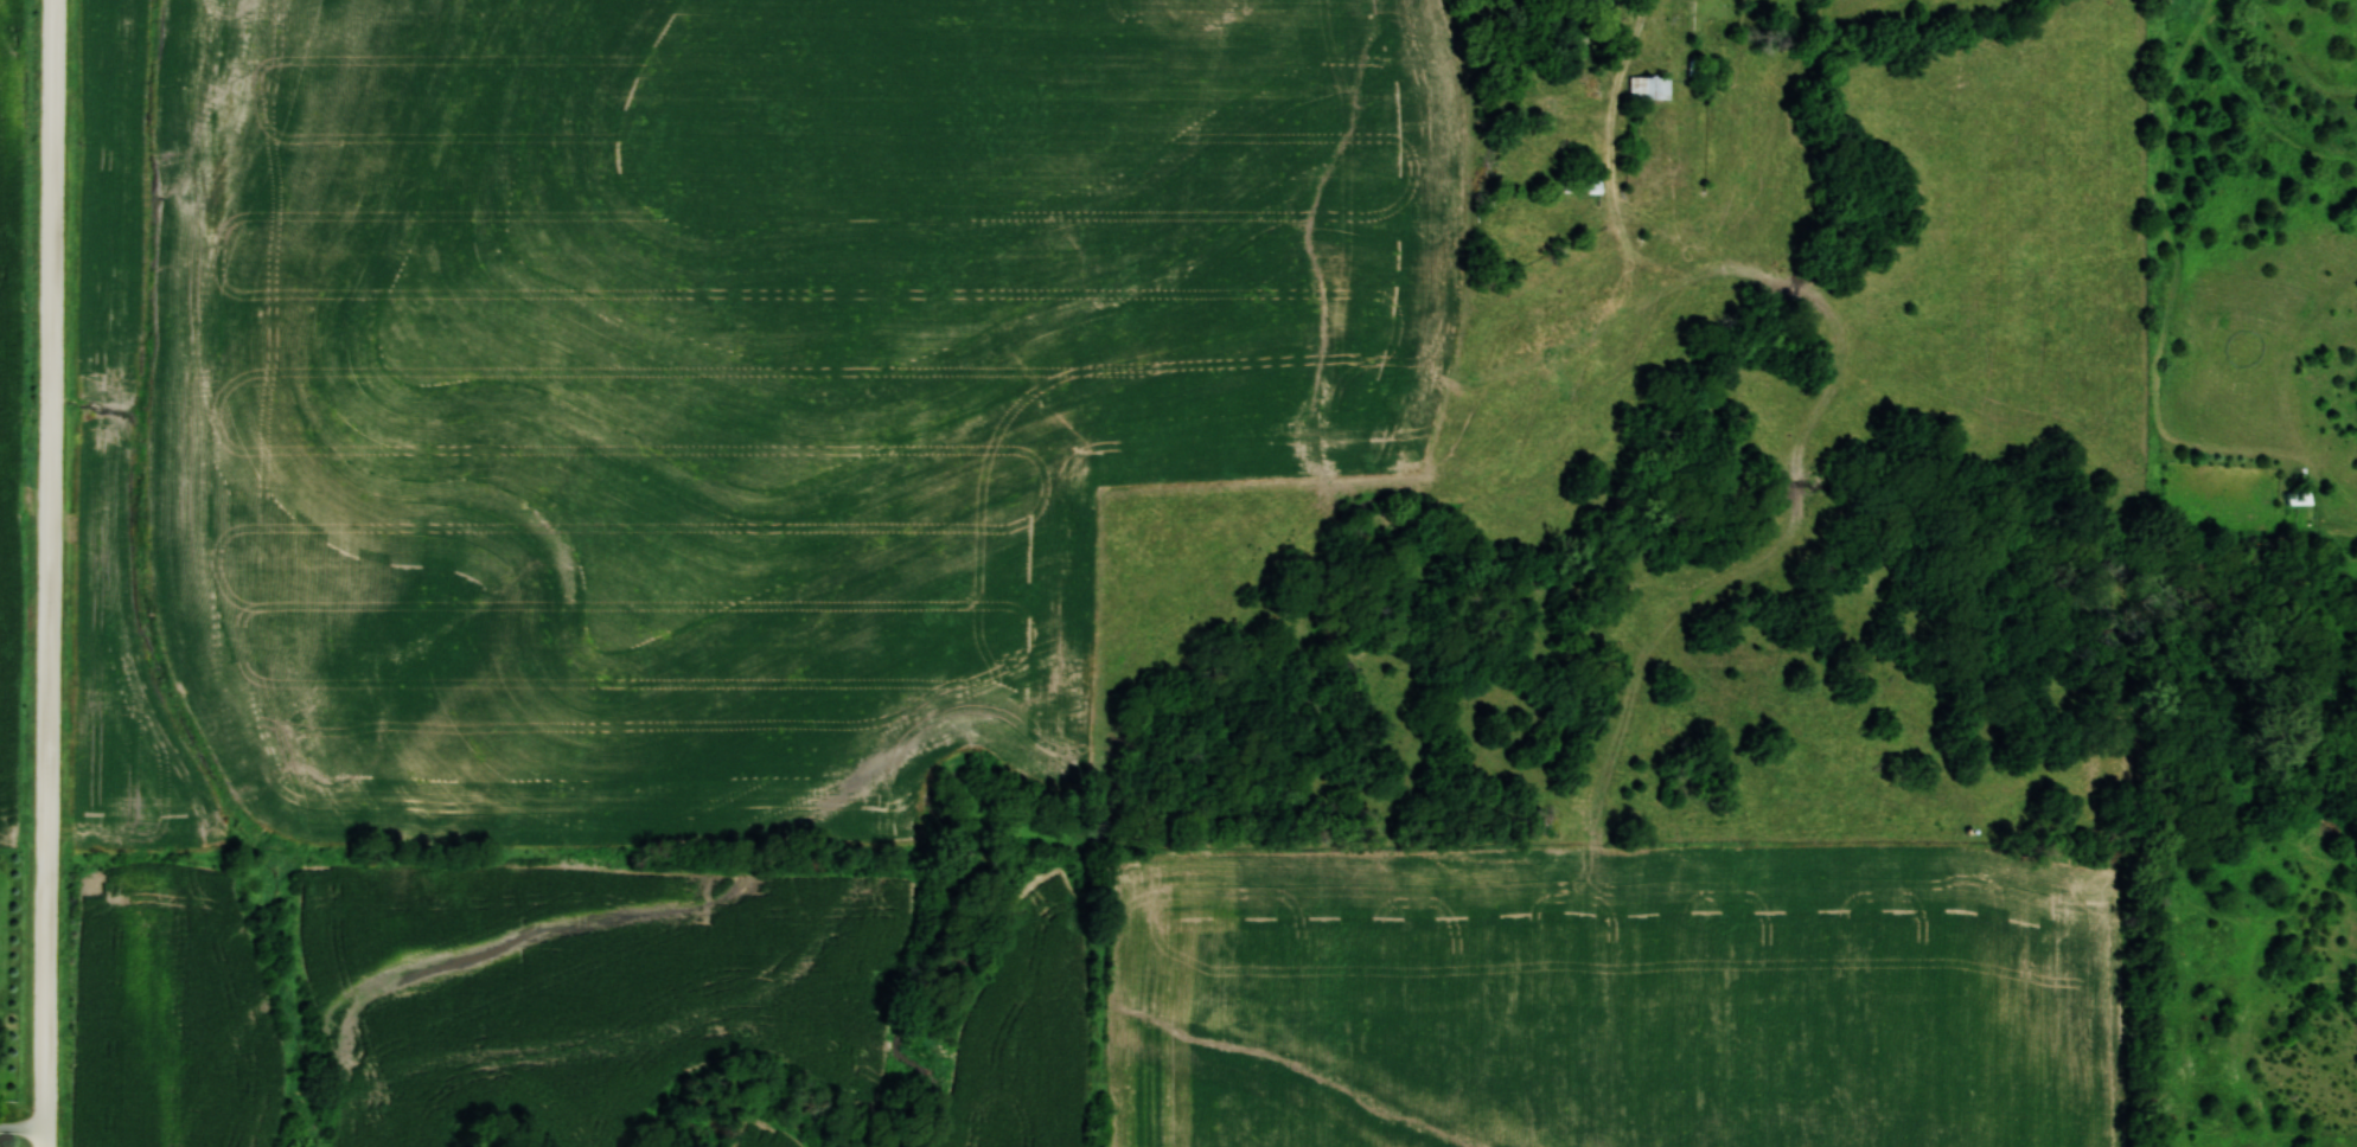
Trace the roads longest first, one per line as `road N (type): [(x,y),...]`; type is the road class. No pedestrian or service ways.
road 1 (residential): [(45,1146),(56,0)]

